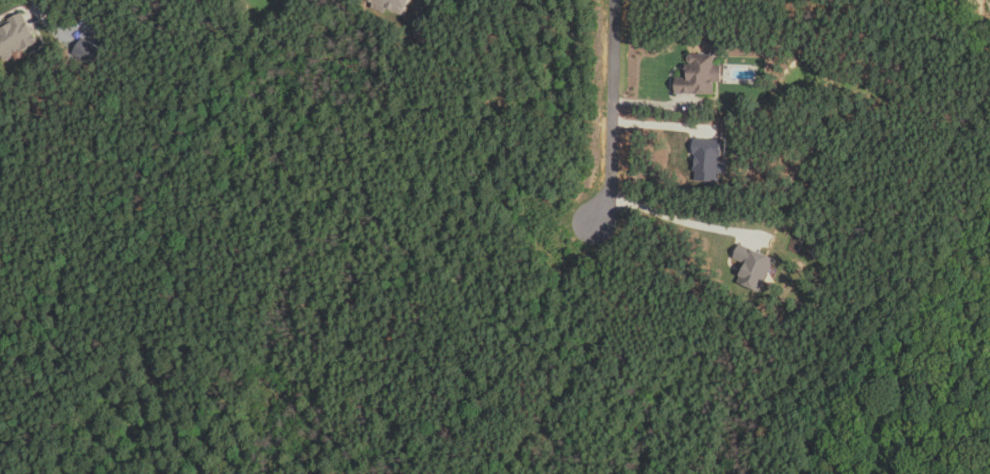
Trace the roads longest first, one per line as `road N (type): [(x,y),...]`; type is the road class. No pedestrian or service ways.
road 1 (residential): [(614,0),(610,203),(593,221)]

